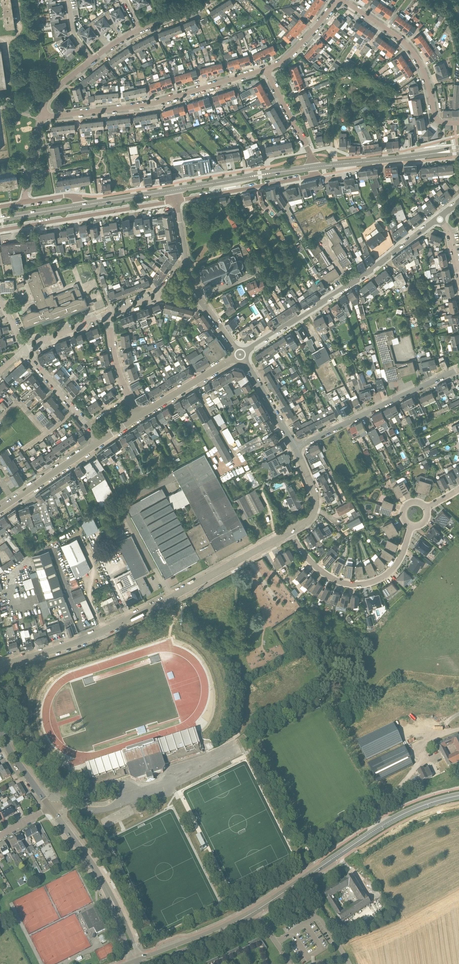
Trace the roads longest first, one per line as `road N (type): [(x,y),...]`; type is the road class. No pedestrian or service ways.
road 1 (residential): [(0,666),(107,630),(291,532)]
road 2 (tertiary): [(233,923),(396,817),(458,796)]
road 3 (residential): [(42,116),(151,103),(265,69)]
road 4 (residential): [(295,448),(458,369)]
road 5 (residential): [(458,123),(435,117),(424,71),(407,44),(344,0)]
road 6 (residential): [(0,230),(175,200)]
road 7 (residential): [(291,532),(321,571),(359,585),(393,569),(411,526)]
road 8 (tertiary): [(313,167),(458,150)]
road 9 (tertiary): [(173,190),(313,167)]
road 10 (residential): [(175,200),(312,175)]
road 11 (residential): [(240,354),(354,282)]
road 12 (residential): [(0,509),(102,441)]

